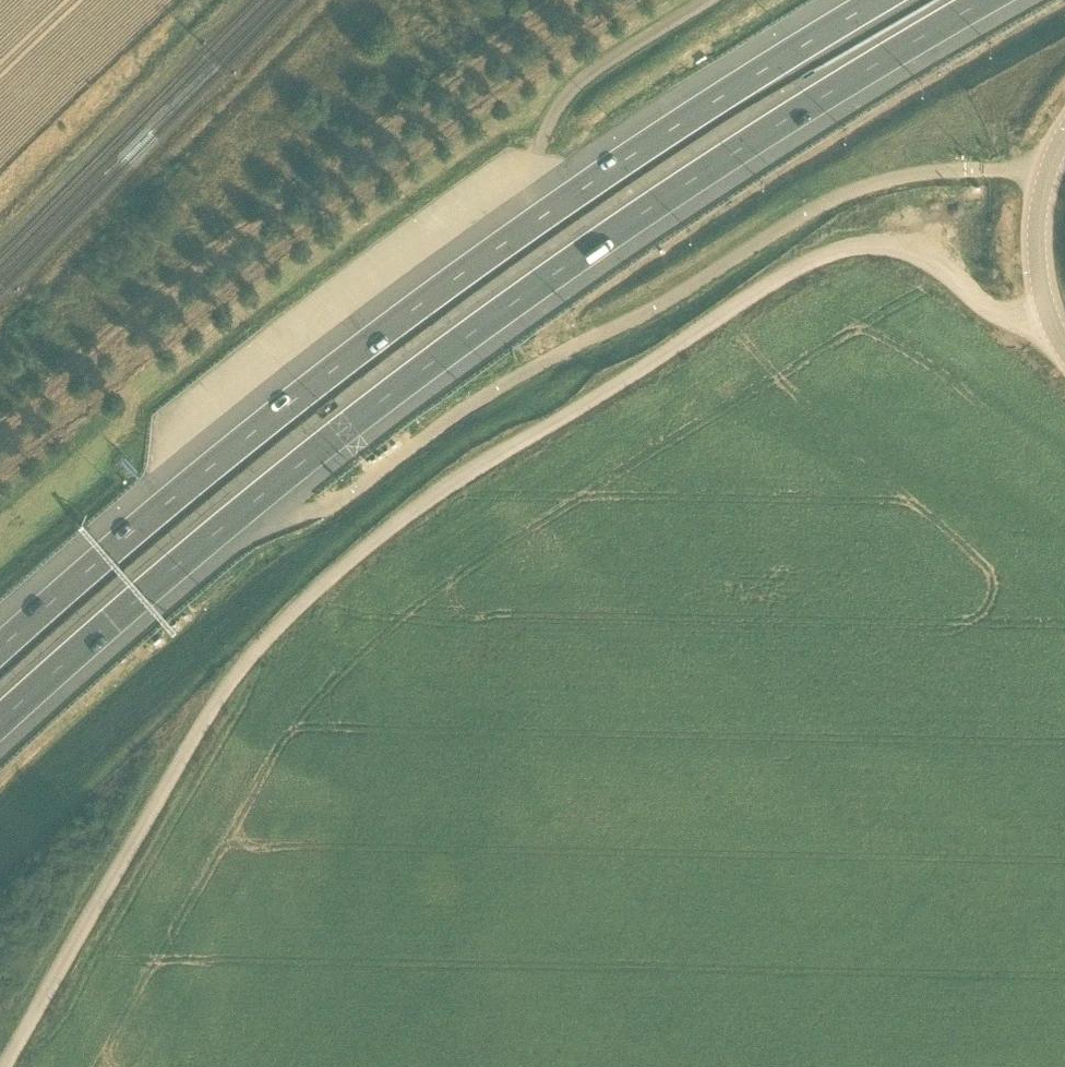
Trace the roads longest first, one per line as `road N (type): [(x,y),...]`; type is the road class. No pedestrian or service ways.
road 1 (track): [(2,1066),(243,661),(476,464),(579,413),(846,249),(884,242),(919,251),(997,316),(1048,326)]
road 2 (motorway): [(0,726),(230,525),(451,351),(658,205),(991,0)]
road 3 (motorway): [(879,0),(669,131),(422,303),(205,472),(0,650)]
road 4 (unclassified): [(1064,351),(1048,326),(1039,243),(1047,176),(1064,141)]

